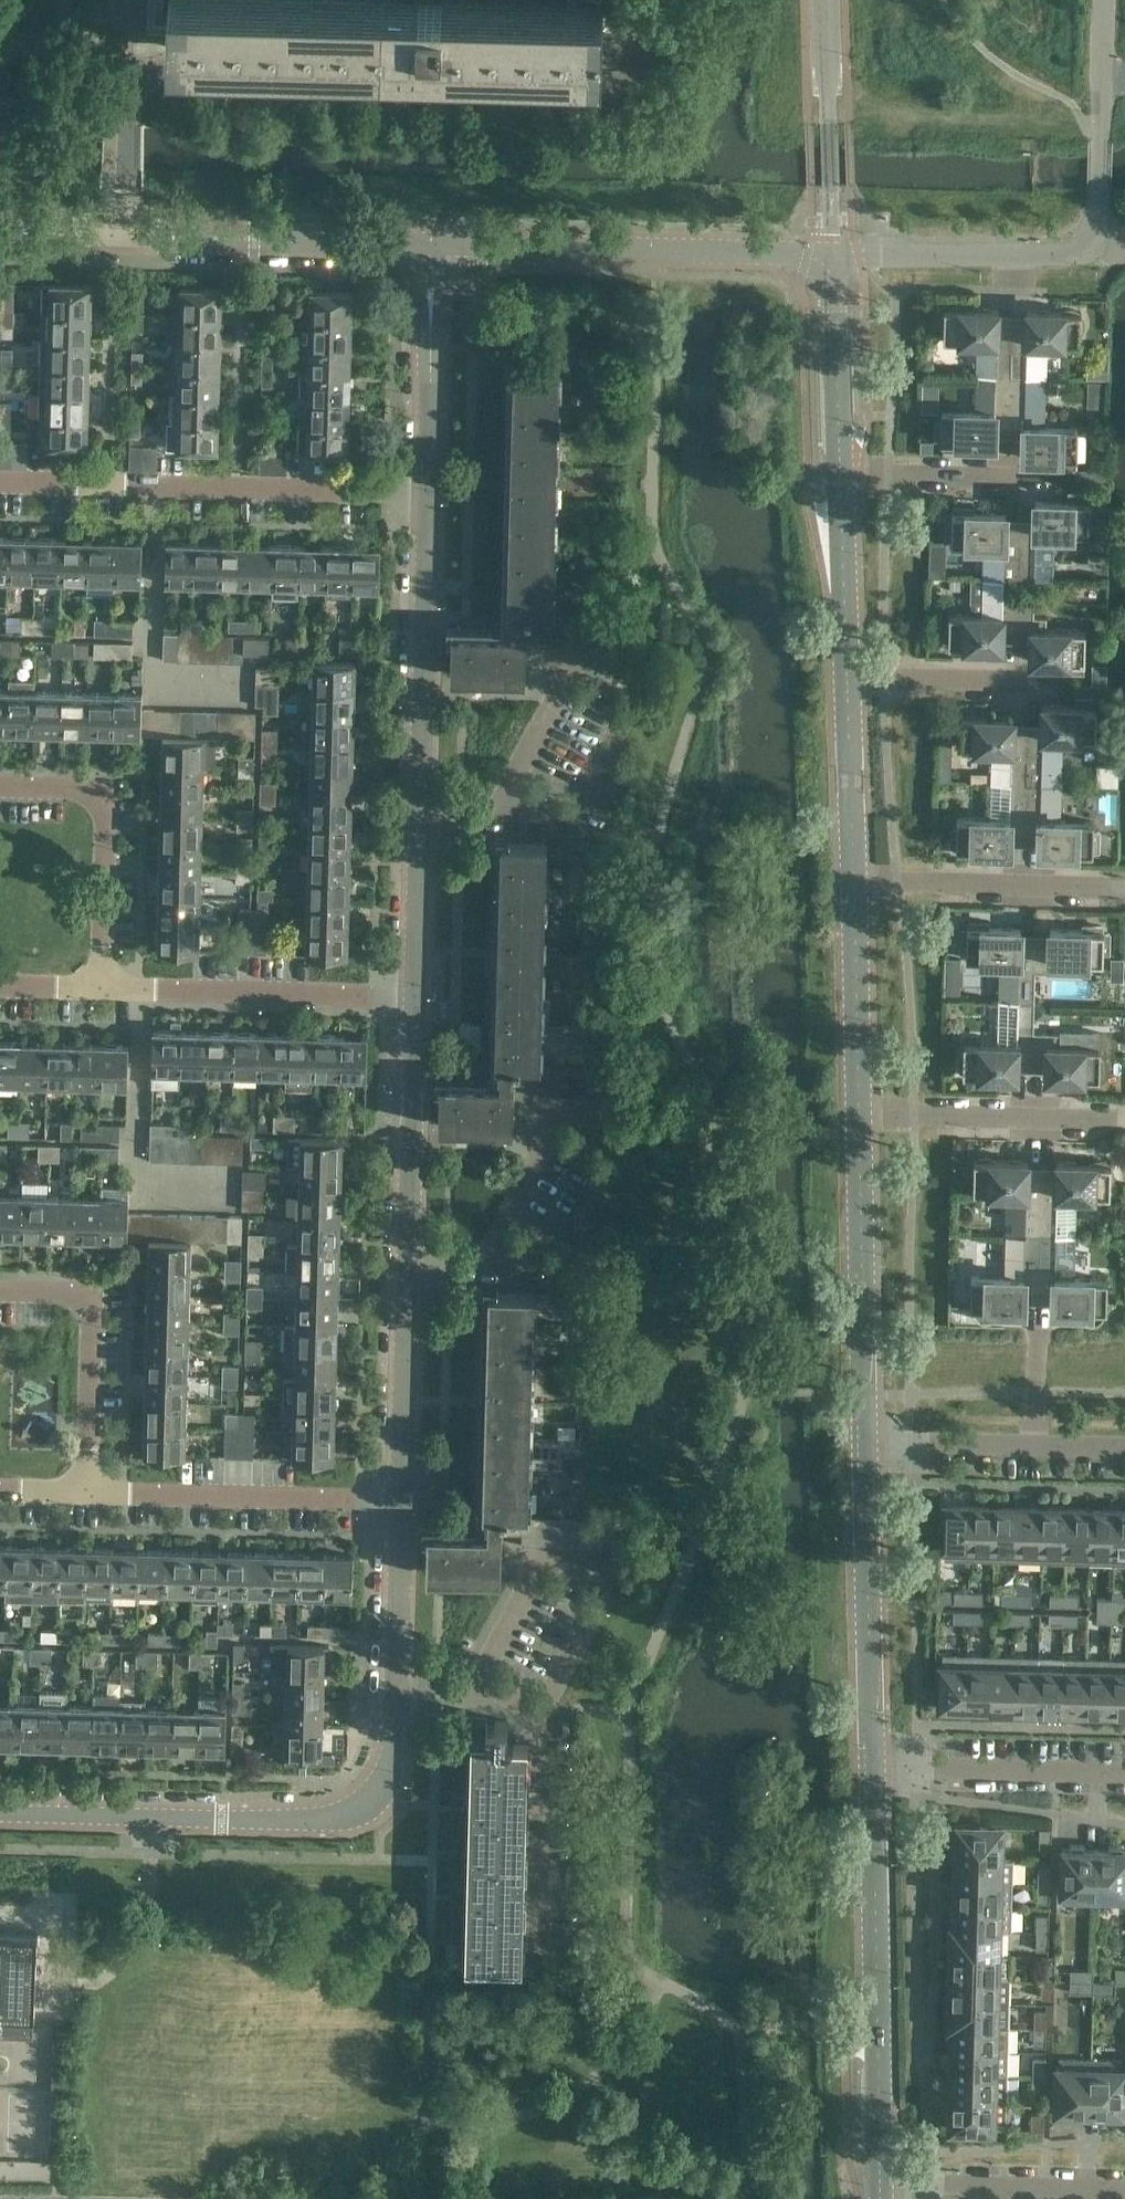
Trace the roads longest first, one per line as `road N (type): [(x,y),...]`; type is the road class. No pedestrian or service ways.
road 1 (residential): [(125,236),(133,74),(633,83),(632,0)]
road 2 (unclassified): [(0,1812),(338,1819),(364,1807),(382,1788),(392,1759),(402,1503)]
road 3 (unclassified): [(416,1000),(430,495)]
road 4 (unclassified): [(402,1503),(416,1000)]
road 5 (residential): [(0,481),(430,495)]
road 6 (unclassified): [(880,2181),(878,1771)]
road 7 (unclassified): [(832,257),(432,245)]
road 8 (unclassified): [(878,1771),(867,1443)]
road 9 (unclassified): [(867,1443),(866,1120)]
road 10 (residential): [(86,1493),(402,1503)]
road 11 (residential): [(108,993),(416,1000)]
road 12 (unclassified): [(432,245),(125,236)]
road 13 (unclassified): [(0,791),(108,794),(108,993)]
road 14 (residential): [(86,1493),(91,1296),(0,1292)]
road 15 (residential): [(858,882),(1124,886)]
road 16 (residential): [(866,1120),(1124,1123)]
road 17 (unclassified): [(867,1443),(1124,1445)]
road 18 (unclassified): [(832,257),(1087,252)]
road 19 (unclassified): [(1087,252),(1097,224),(1105,0)]
road 20 (unclassified): [(430,495),(432,245)]
road 21 (unclassified): [(1124,1777),(878,1771)]
road 22 (unclassified): [(1124,2189),(880,2181)]
road 23 (unclassified): [(866,1120),(858,882)]
road 24 (unclassified): [(839,474),(832,257)]
road 25 (unclassified): [(858,882),(846,676)]
road 26 (unclassified): [(846,676),(839,474)]
road 27 (residential): [(1033,681),(846,676)]
road 28 (residential): [(839,474),(1010,475)]
road 29 (unclassified): [(125,236),(0,234)]

